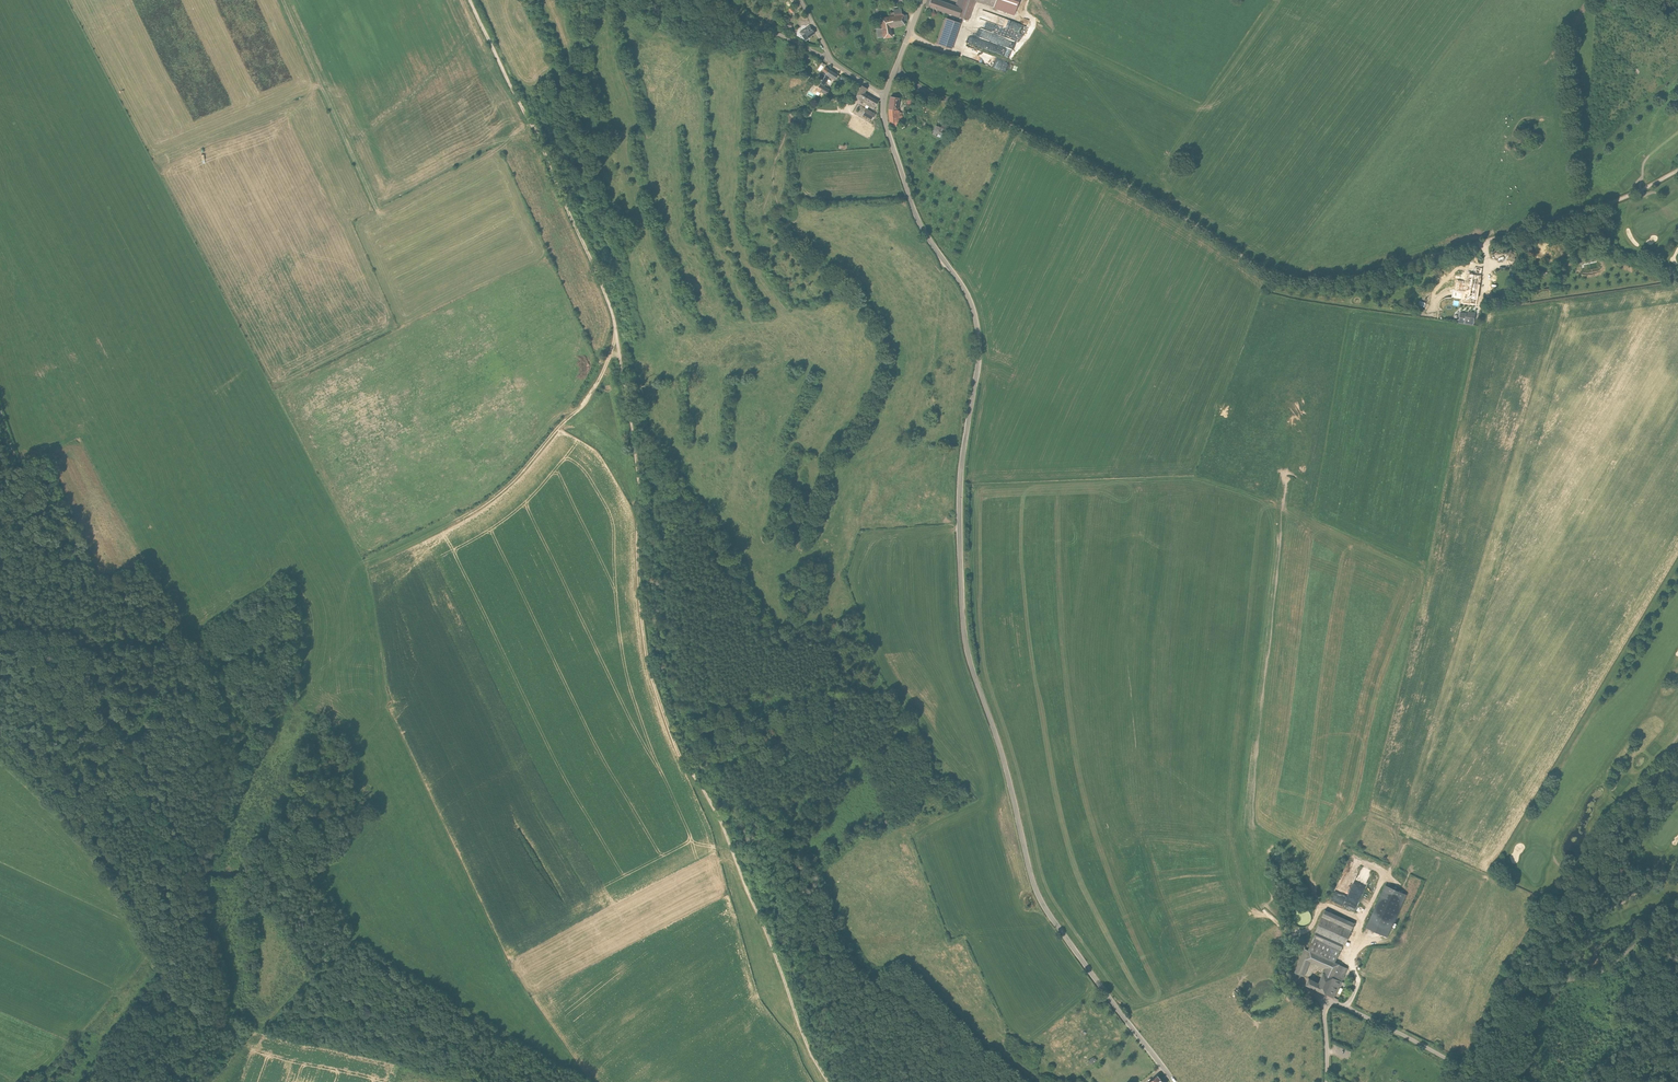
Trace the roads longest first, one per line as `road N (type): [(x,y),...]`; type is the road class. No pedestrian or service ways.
road 1 (unclassified): [(1175,1081),(1033,882),(964,632),(959,499),(977,371),(976,319),(917,219),(884,95)]
road 2 (track): [(637,464),(639,593),(652,678),(679,754),(722,823),(829,1081)]
road 3 (track): [(161,973),(153,854),(136,779),(98,705),(0,410)]
road 4 (track): [(470,0),(605,291),(637,464)]
road 5 (track): [(1278,275),(1088,164),(894,72)]
road 6 (track): [(170,1010),(216,998),(254,1020),(275,1014),(351,935),(324,876),(365,823)]
road 7 (track): [(1677,757),(1624,809),(1516,992)]
road 8 (track): [(161,973),(77,835),(0,761)]
road 9 (track): [(616,331),(603,373),(580,406),(512,481),(460,520)]
road 10 (track): [(1498,238),(1362,277),(1278,275)]
road 11 (track): [(1677,170),(1608,204),(1498,238)]
road 12 (track): [(625,0),(661,28),(707,44),(742,47),(772,34)]

